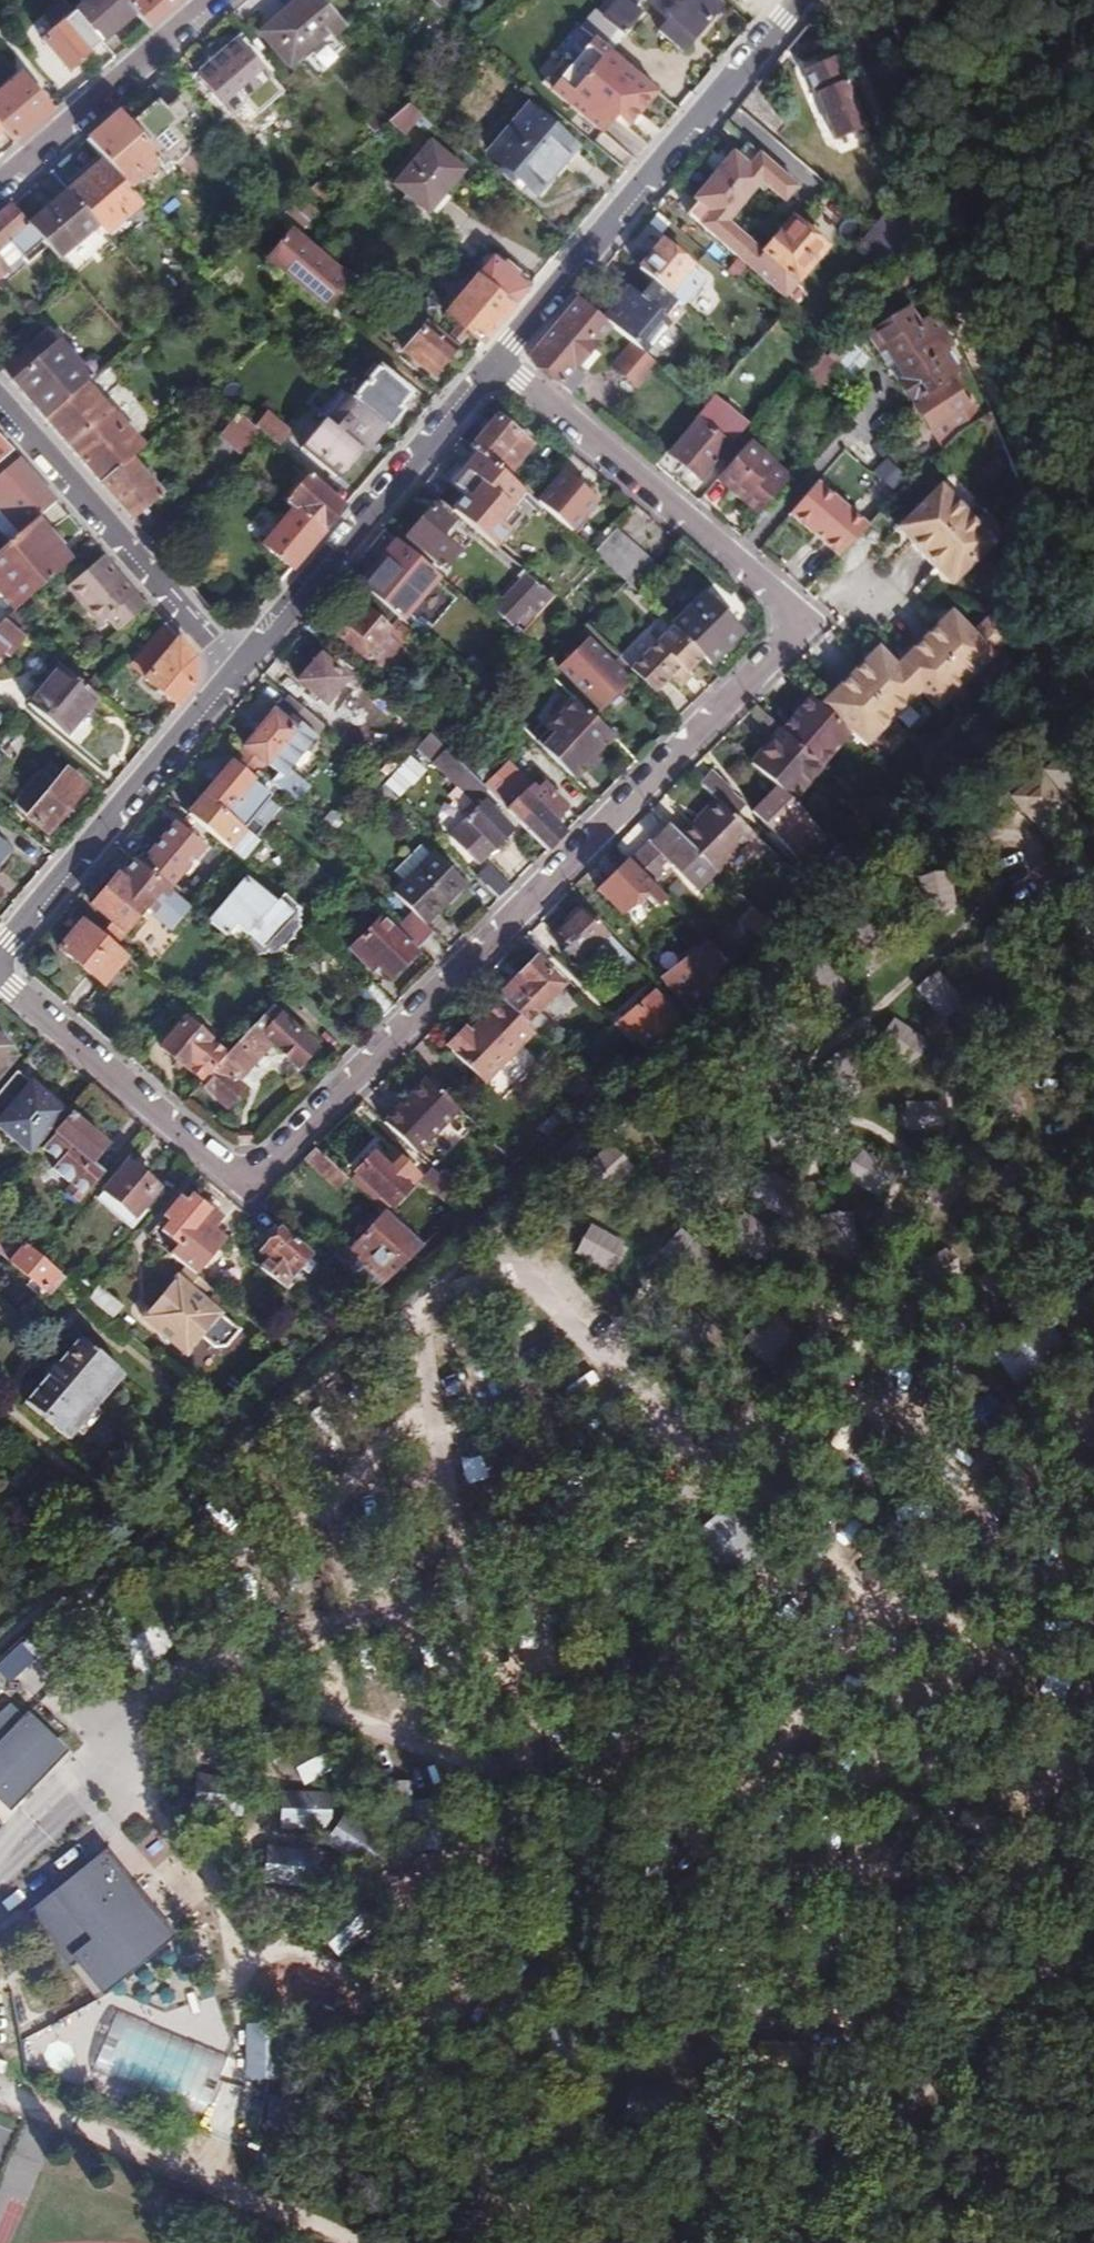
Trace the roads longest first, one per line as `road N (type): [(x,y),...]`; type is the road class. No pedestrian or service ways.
road 1 (motorway): [(1093,244),(1030,633),(939,1030),(788,1541),(560,2242)]
road 2 (motorway): [(672,2242),(1005,1057),(1093,678)]
road 3 (residential): [(496,358),(782,601),(796,623),(783,649),(269,1168),(247,1180),(214,1163),(0,982)]
road 4 (residential): [(496,358),(792,0)]
road 5 (track): [(789,2242),(858,2196),(944,2117),(1058,1963),(1093,1939)]
road 6 (residential): [(237,670),(496,358)]
road 7 (residential): [(0,952),(237,670)]
road 8 (residential): [(0,400),(237,670)]
road 9 (residential): [(0,185),(210,0)]
road 10 (residential): [(180,2172),(0,2096)]
road 11 (track): [(356,2242),(180,2172)]

